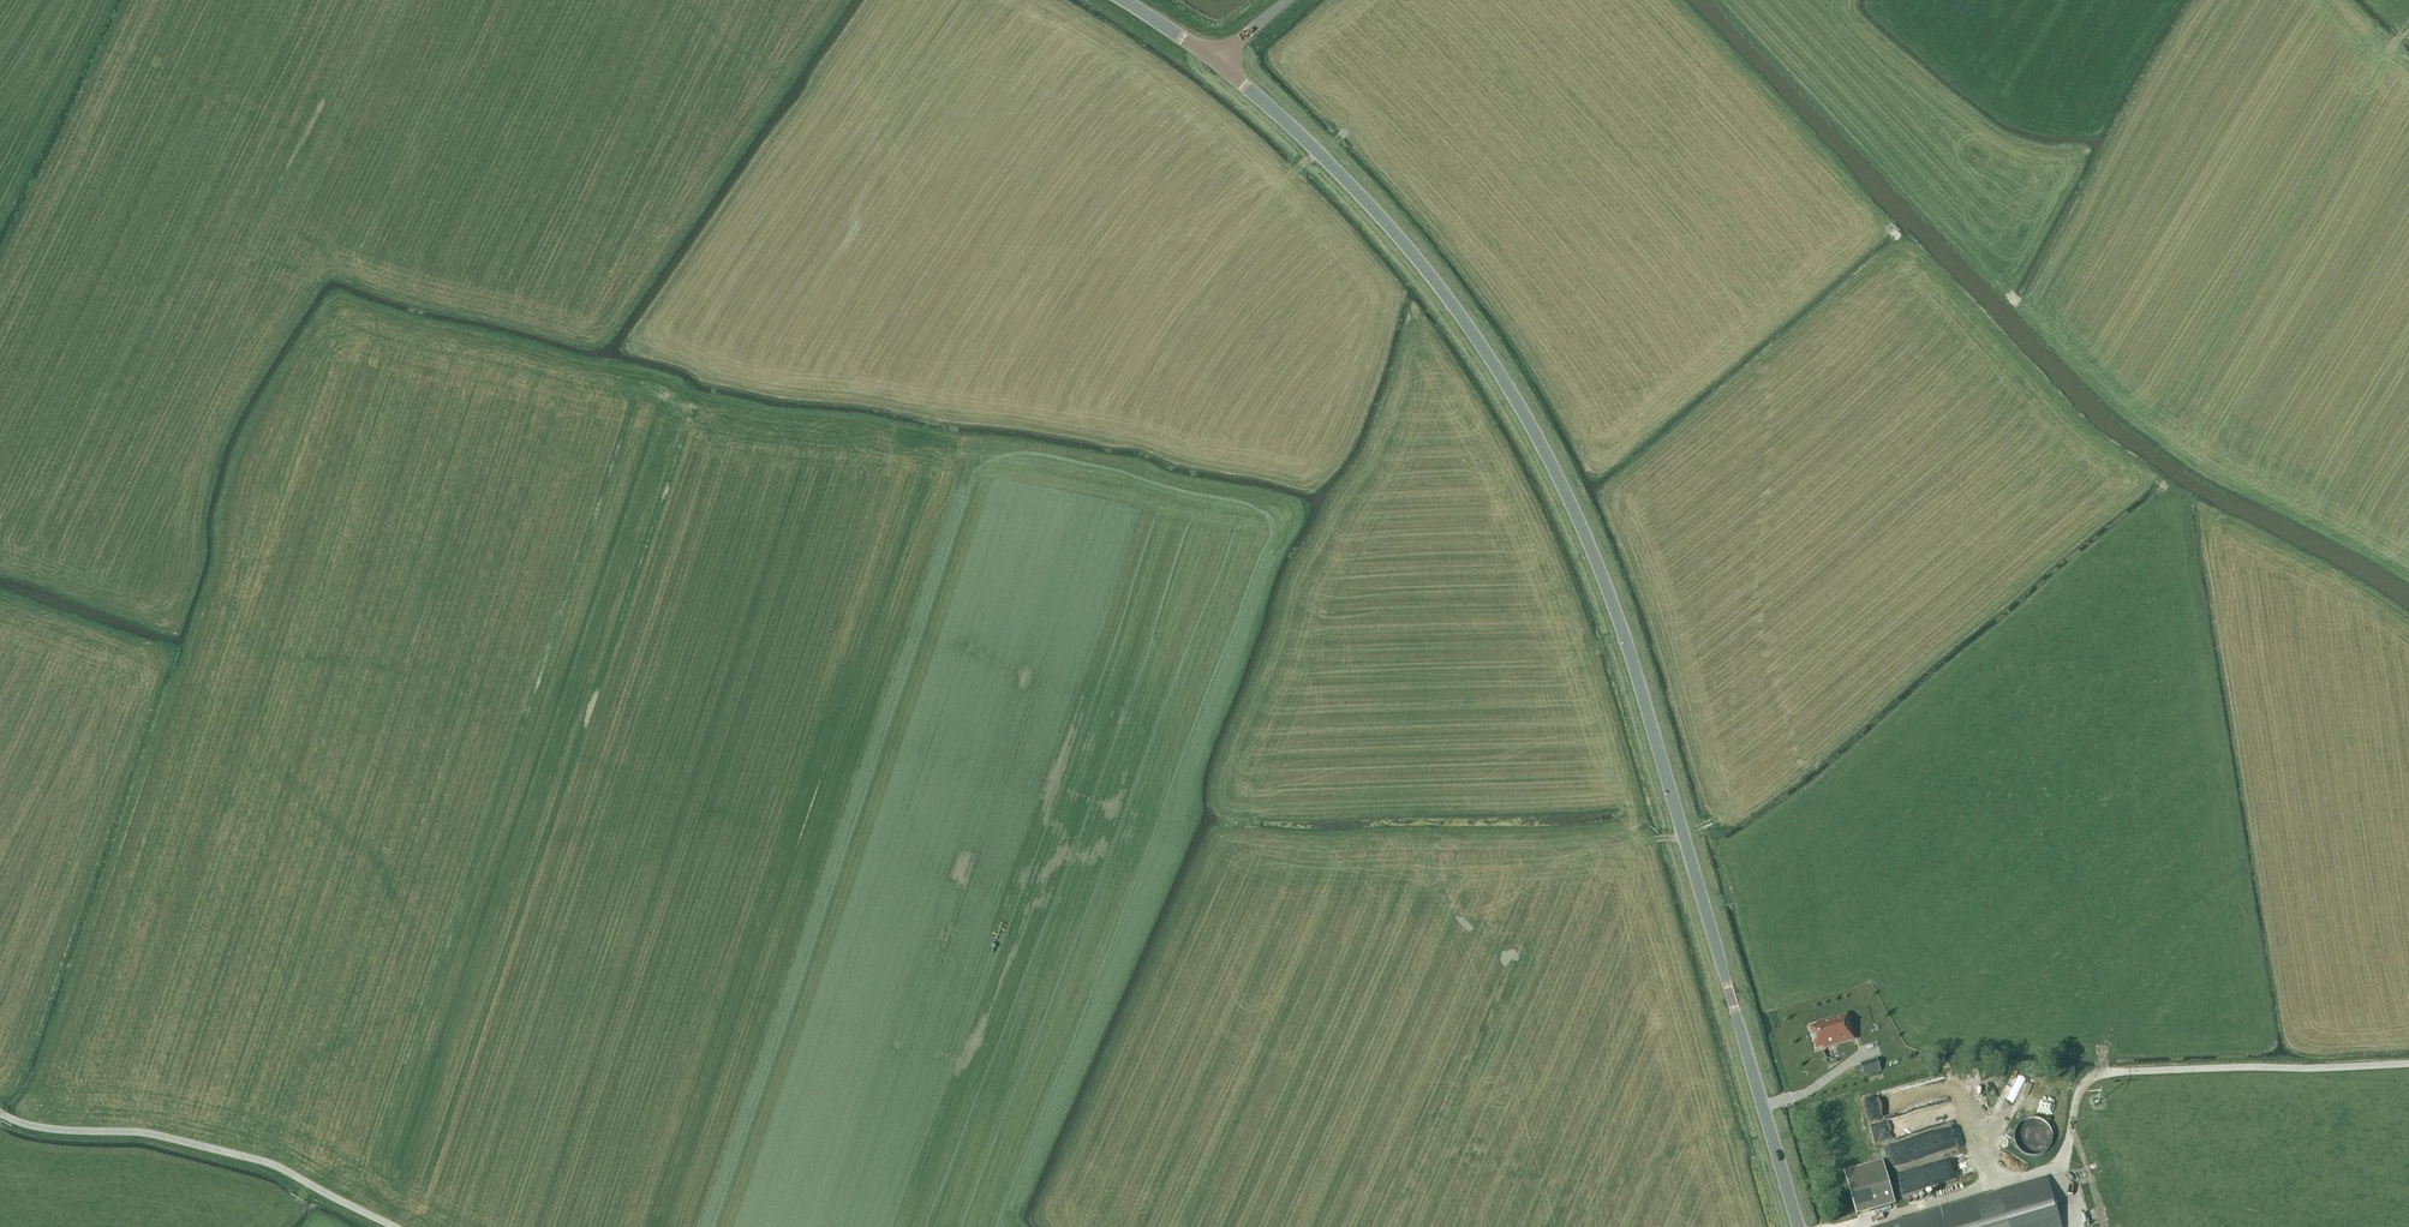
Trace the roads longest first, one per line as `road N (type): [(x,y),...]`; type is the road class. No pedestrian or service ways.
road 1 (tertiary): [(1798,1226),(1628,649),(1576,516),(1518,405),(1450,301),(1331,165),(1219,64),(1123,0)]
road 2 (track): [(2051,1169),(2066,1152),(2080,1089),(2108,1072),(2408,1064)]

